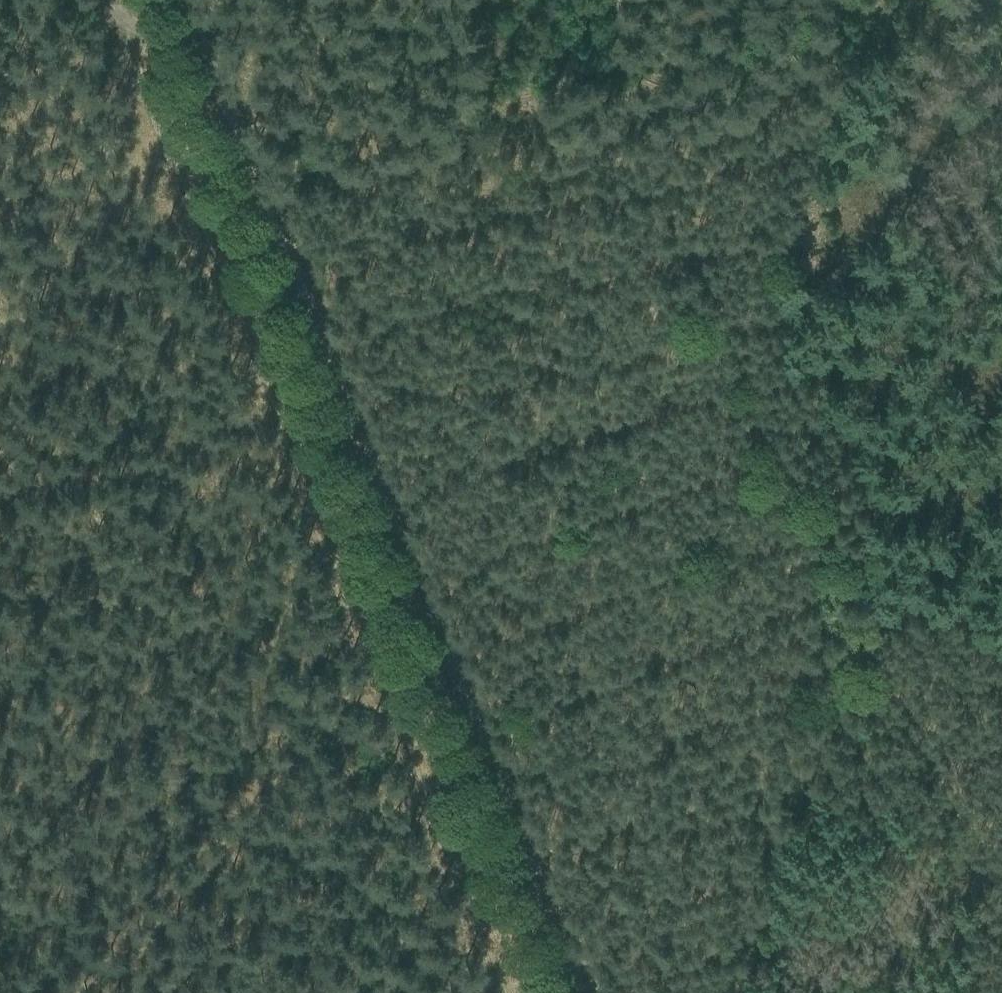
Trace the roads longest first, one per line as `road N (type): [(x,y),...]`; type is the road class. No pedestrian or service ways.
road 1 (track): [(153,0),(545,992)]
road 2 (track): [(956,0),(1001,114)]

